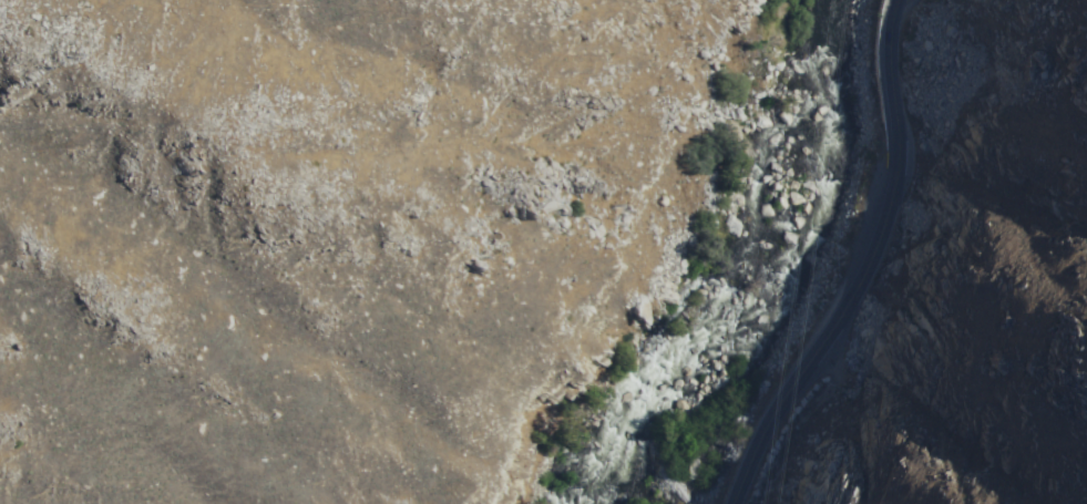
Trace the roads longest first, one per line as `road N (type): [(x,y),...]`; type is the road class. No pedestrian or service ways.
road 1 (primary): [(888,0),(882,195),(835,311),(763,419),(727,503)]

